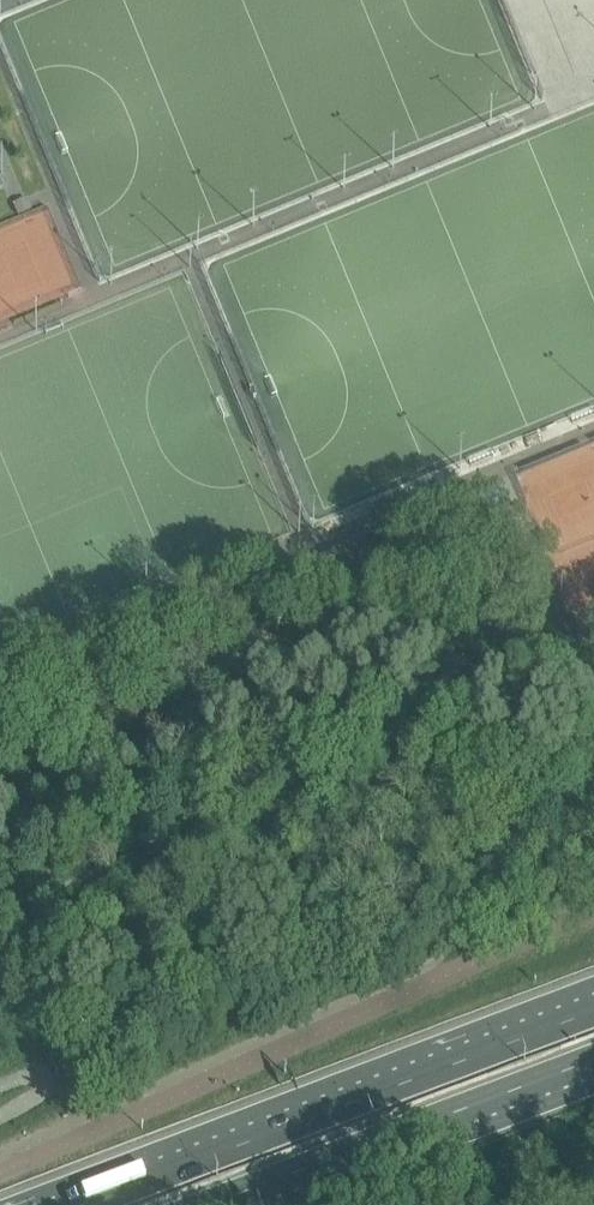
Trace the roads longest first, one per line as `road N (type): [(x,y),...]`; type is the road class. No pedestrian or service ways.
road 1 (trunk): [(593,1013),(88,1204)]
road 2 (trunk): [(218,1204),(593,1062)]

